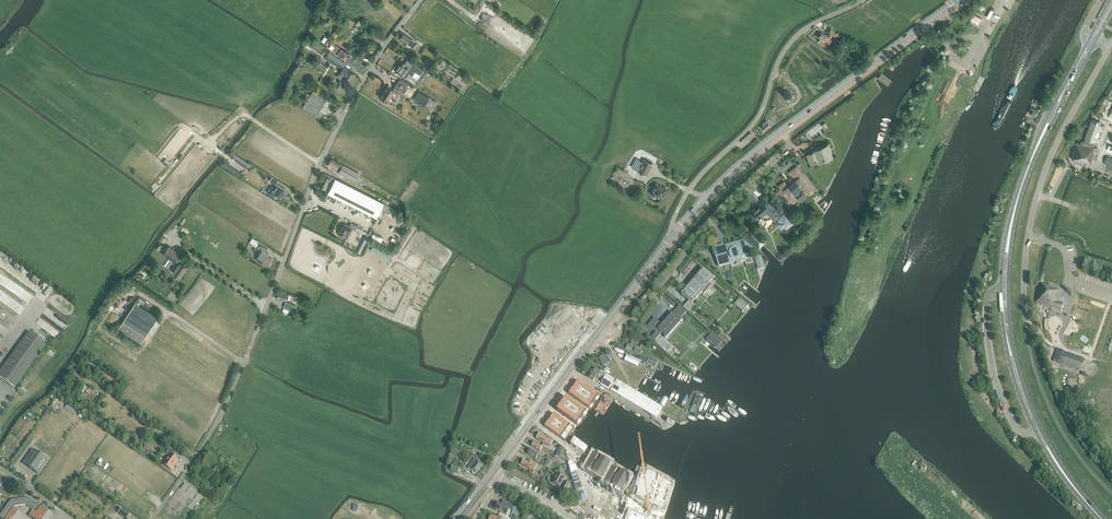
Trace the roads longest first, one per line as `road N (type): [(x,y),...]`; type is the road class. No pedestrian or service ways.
road 1 (unclassified): [(152,518),(222,414),(318,167),(364,76),(422,0)]
road 2 (unclassified): [(671,236),(696,181),(758,118),(791,42),(862,0)]
road 3 (unclassified): [(1025,319),(1025,261),(1043,178),(1109,48)]
road 4 (residential): [(613,314),(634,318),(717,217),(787,150),(781,131)]
road 5 (tertiary): [(781,131),(957,0)]
road 6 (tertiary): [(493,472),(613,314)]
road 7 (tertiary): [(671,236),(781,131)]
road 8 (track): [(209,145),(247,116),(320,163)]
road 9 (primary): [(1008,342),(1022,402),(1053,457)]
road 10 (track): [(244,169),(197,136),(155,188)]
road 11 (primary): [(1053,457),(1008,342)]

